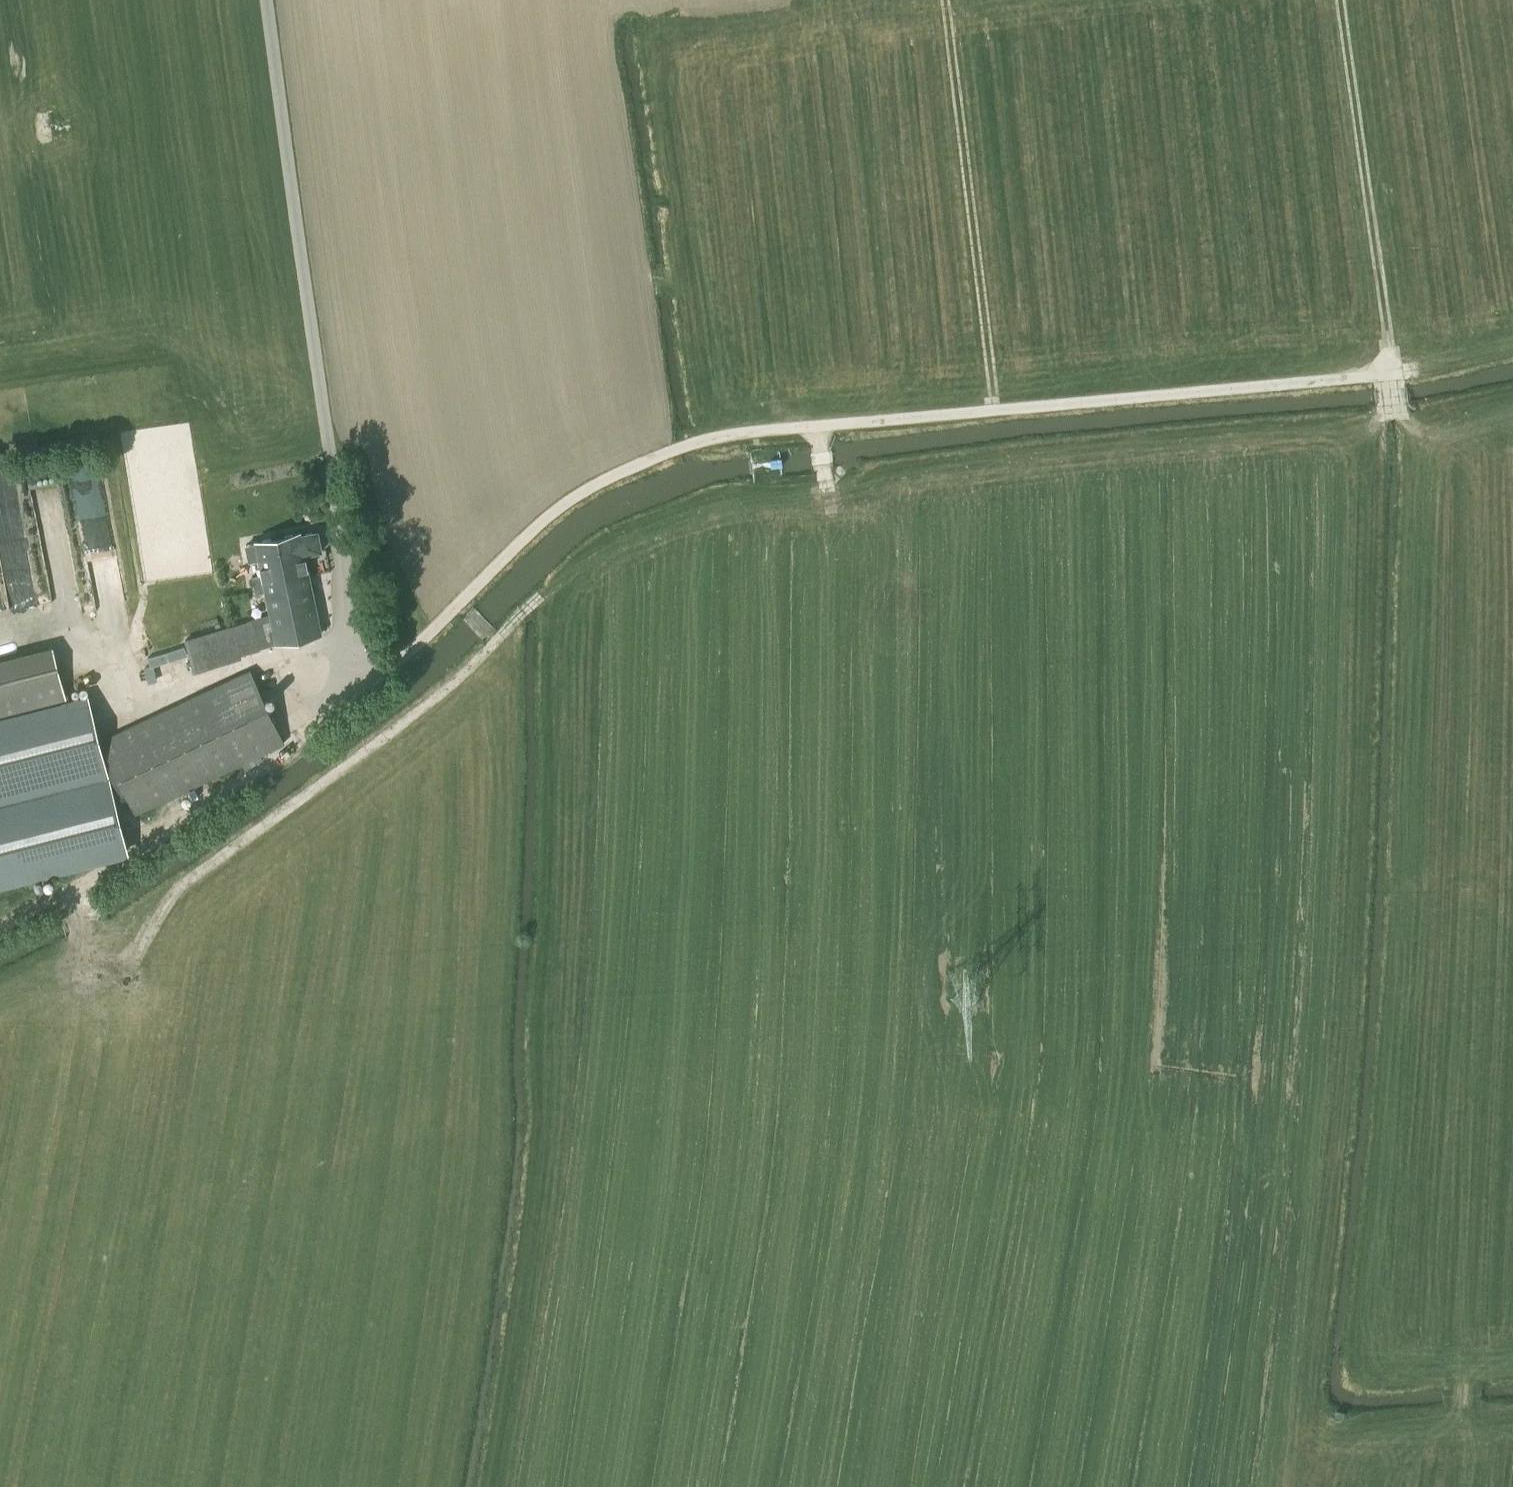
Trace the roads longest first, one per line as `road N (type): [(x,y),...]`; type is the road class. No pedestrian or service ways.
road 1 (track): [(1383,375),(789,433),(668,456),(556,514),(294,743),(129,860),(0,932)]
road 2 (track): [(69,894),(83,946),(105,959),(131,954),(175,893),(414,719),(497,647),(492,640)]
road 3 (track): [(1341,0),(1383,375)]

